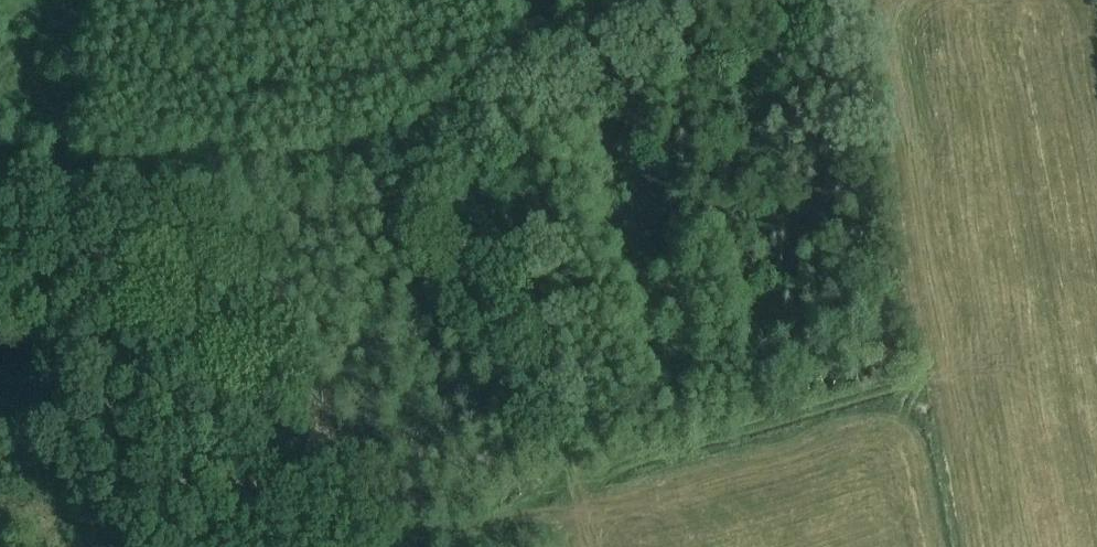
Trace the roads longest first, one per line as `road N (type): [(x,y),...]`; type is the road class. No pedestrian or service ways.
road 1 (track): [(391,546),(932,375)]
road 2 (track): [(577,484),(519,90),(527,0)]

